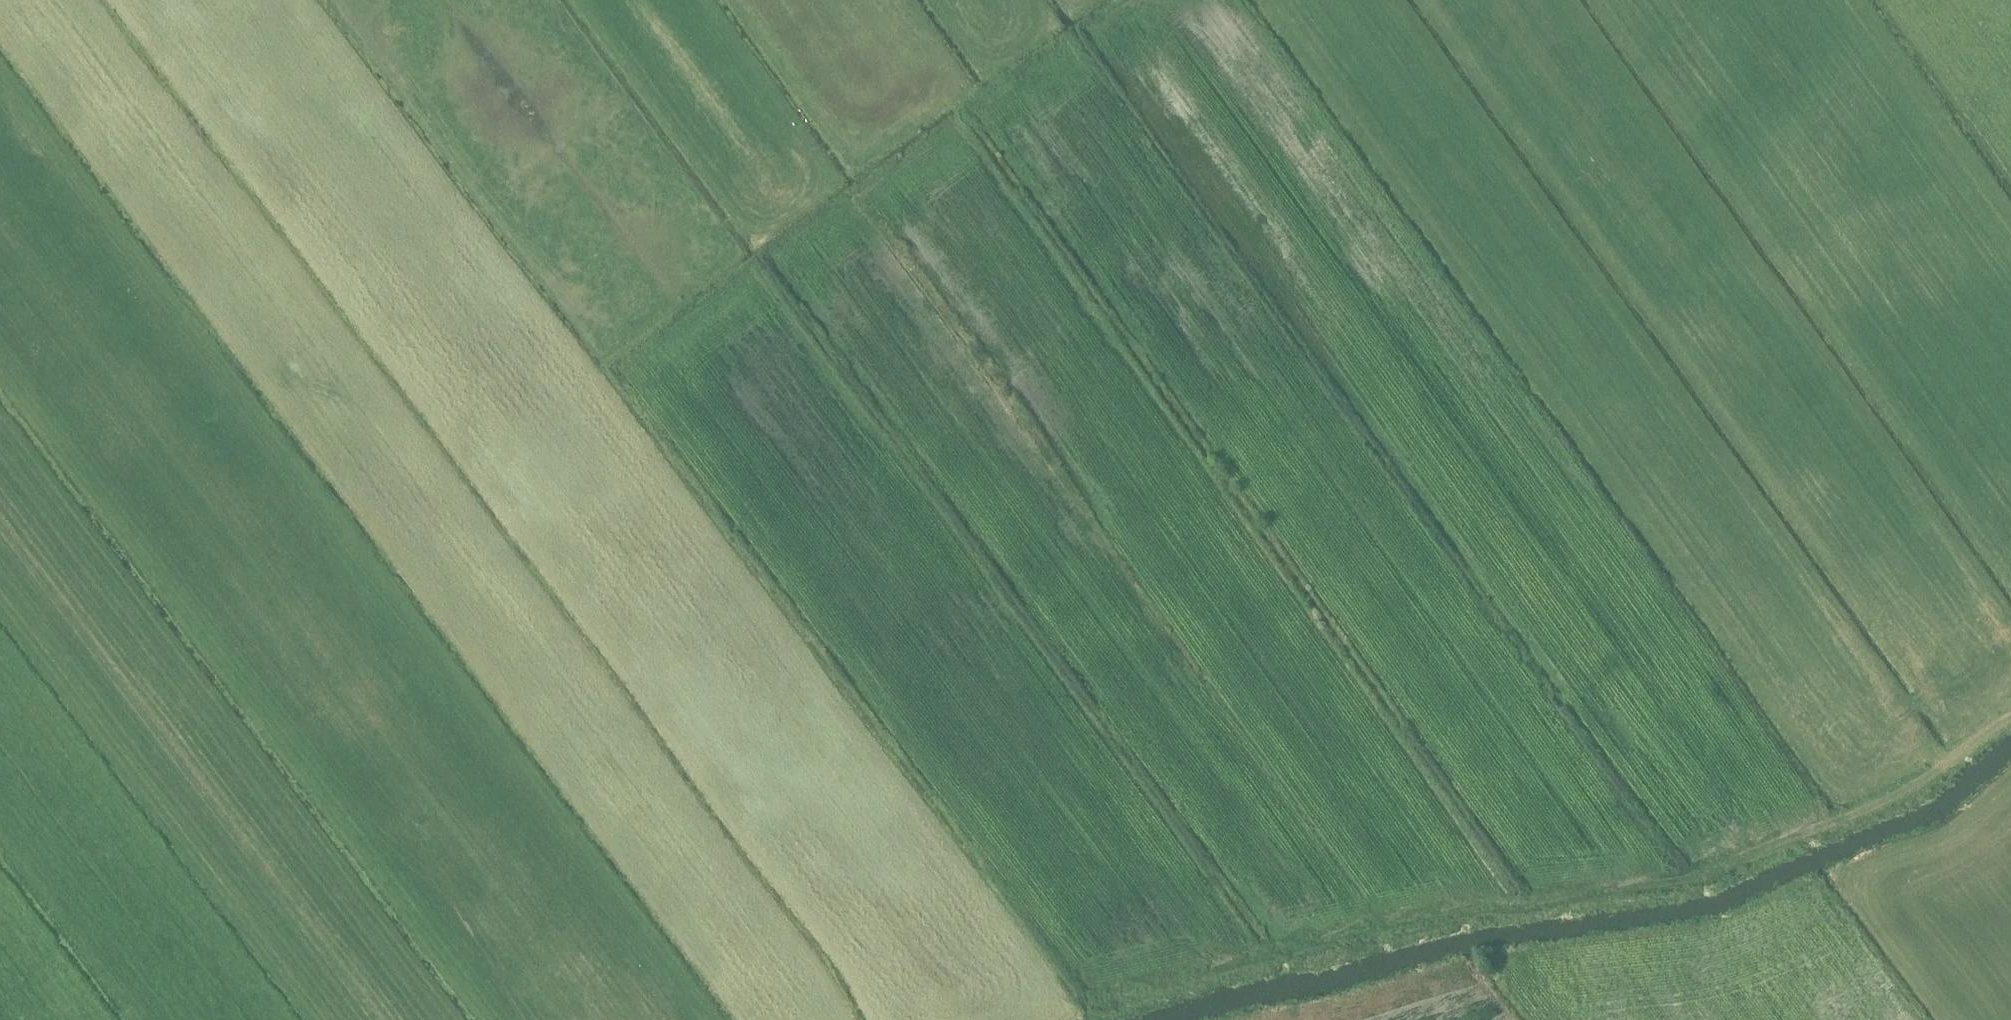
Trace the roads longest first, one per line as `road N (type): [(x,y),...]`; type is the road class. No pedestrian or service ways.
road 1 (track): [(1844,824),(1915,793),(2010,720)]

